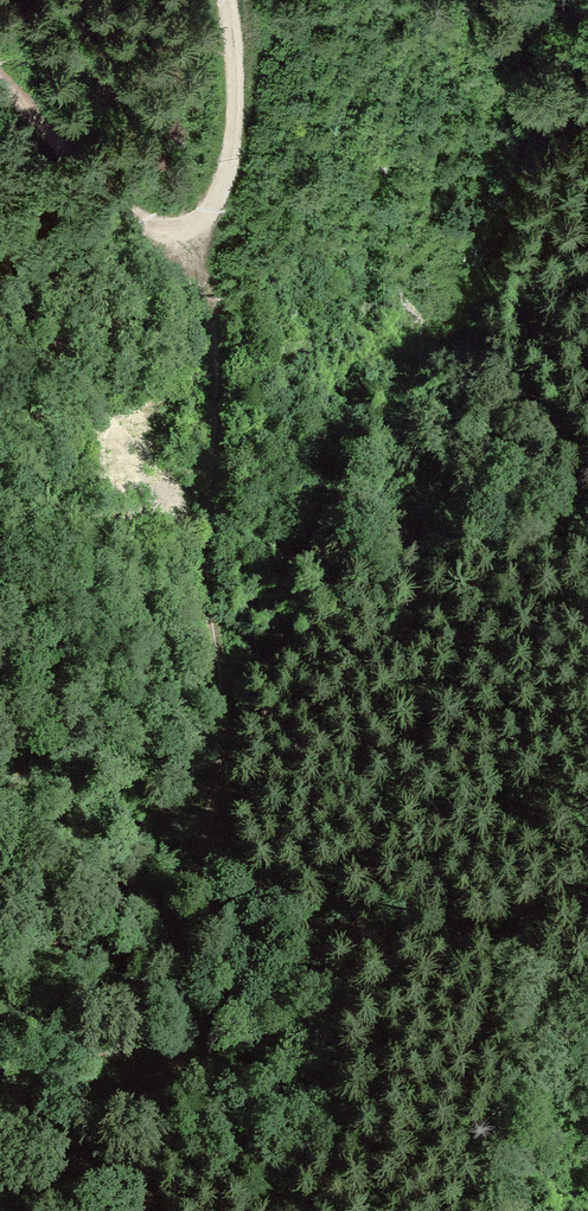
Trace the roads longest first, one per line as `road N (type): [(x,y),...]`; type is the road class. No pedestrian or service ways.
road 1 (track): [(297,1210),(186,1044),(176,975),(179,893),(223,797),(224,759),(211,561),(218,328),(186,238)]
road 2 (track): [(186,238),(217,200),(238,117),(228,0)]
road 3 (track): [(0,84),(123,206),(164,233),(186,238)]
road 4 (track): [(149,1210),(157,1097),(186,1044)]

